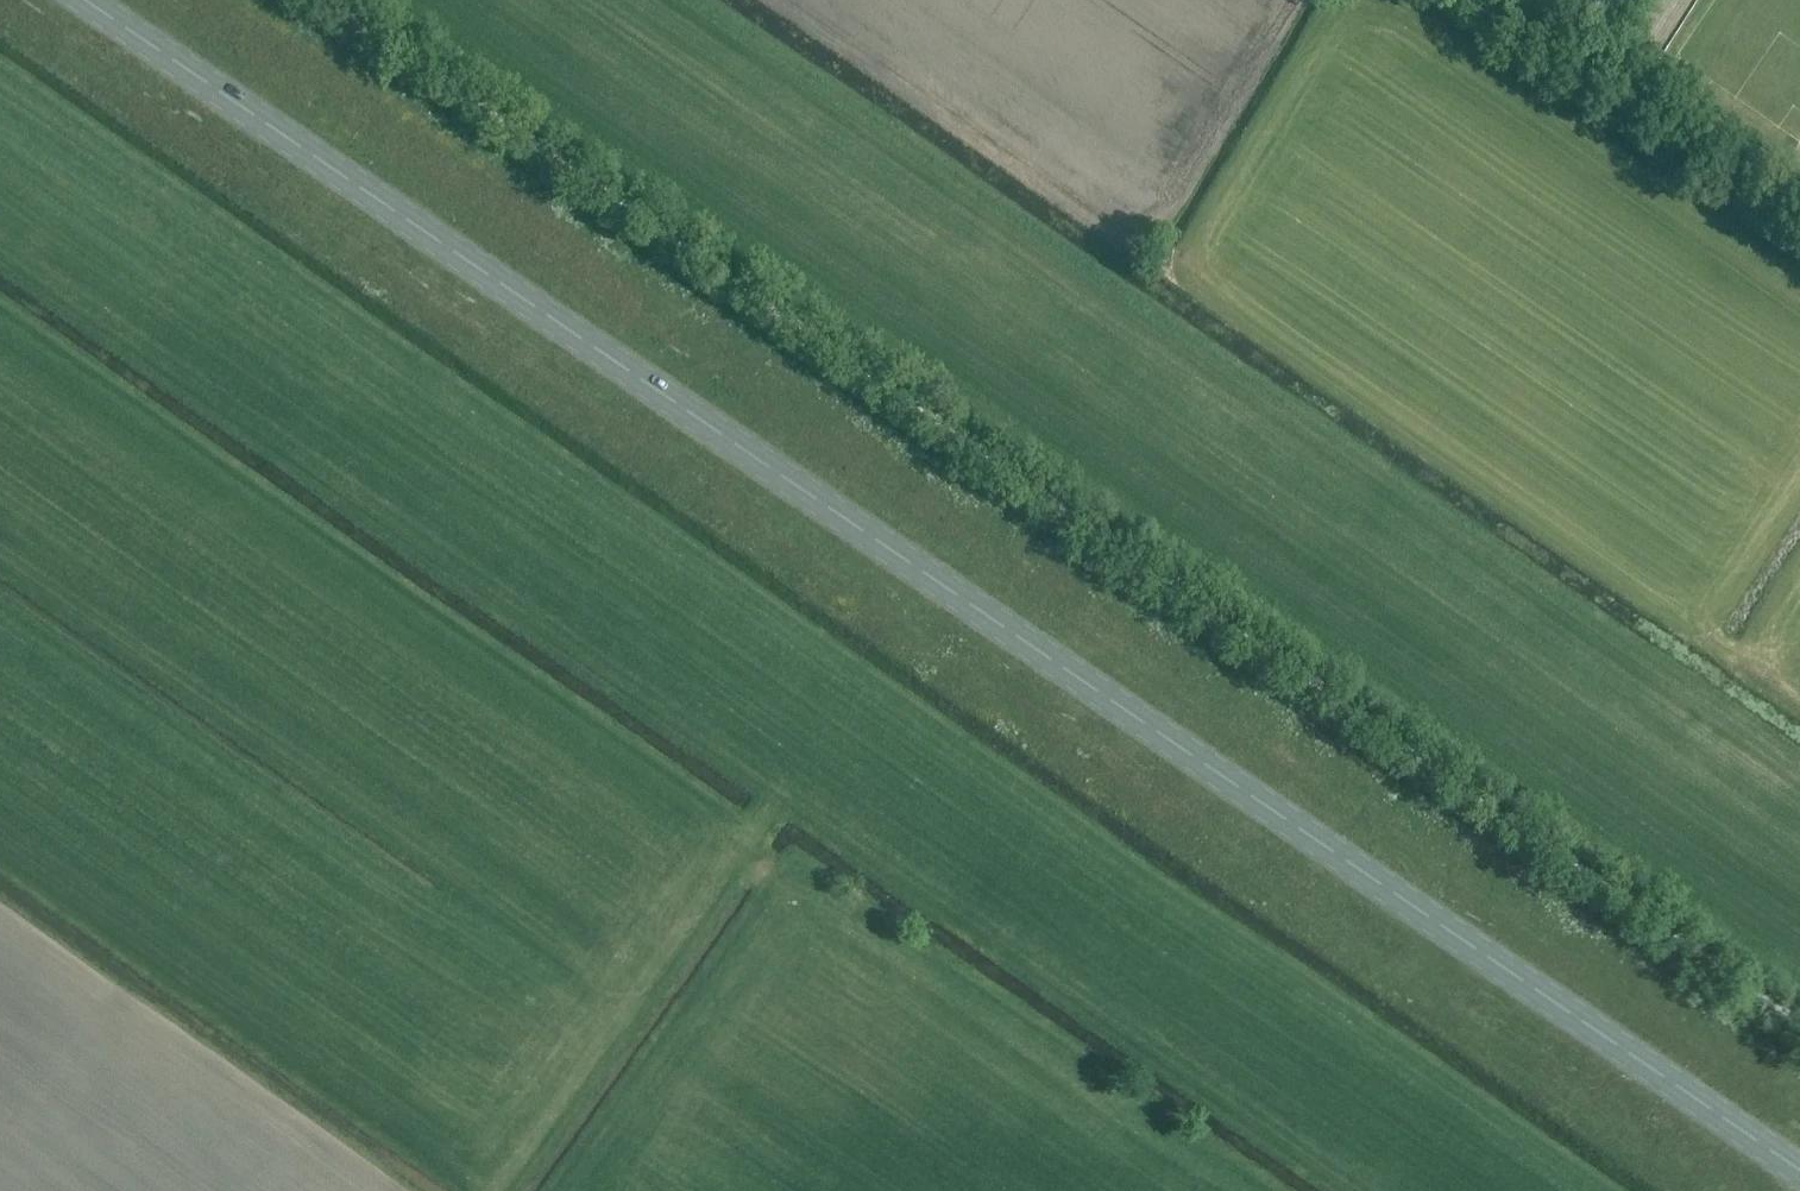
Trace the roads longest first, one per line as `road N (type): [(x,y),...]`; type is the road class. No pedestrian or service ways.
road 1 (primary): [(84,0),(1799,1173)]

